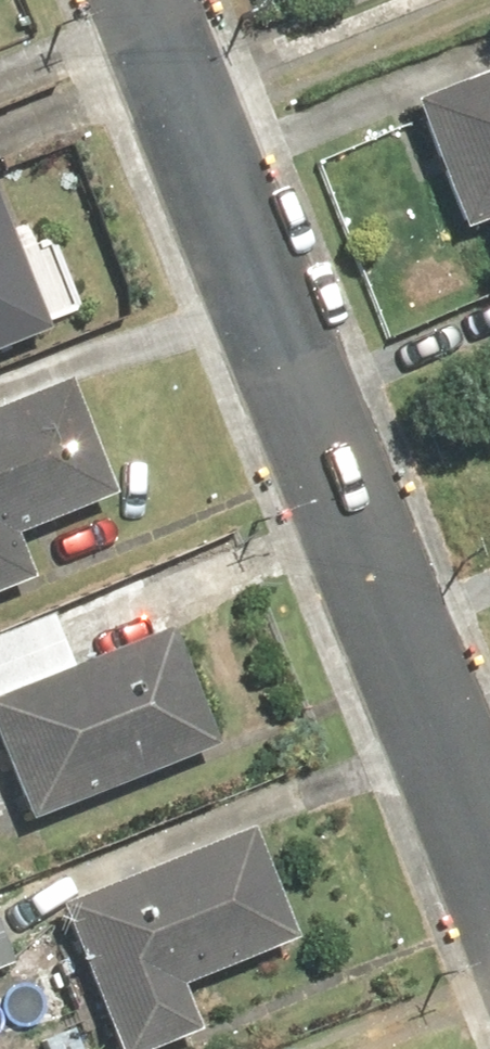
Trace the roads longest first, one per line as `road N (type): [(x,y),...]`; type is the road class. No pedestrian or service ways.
road 1 (residential): [(489,847),(148,0)]

